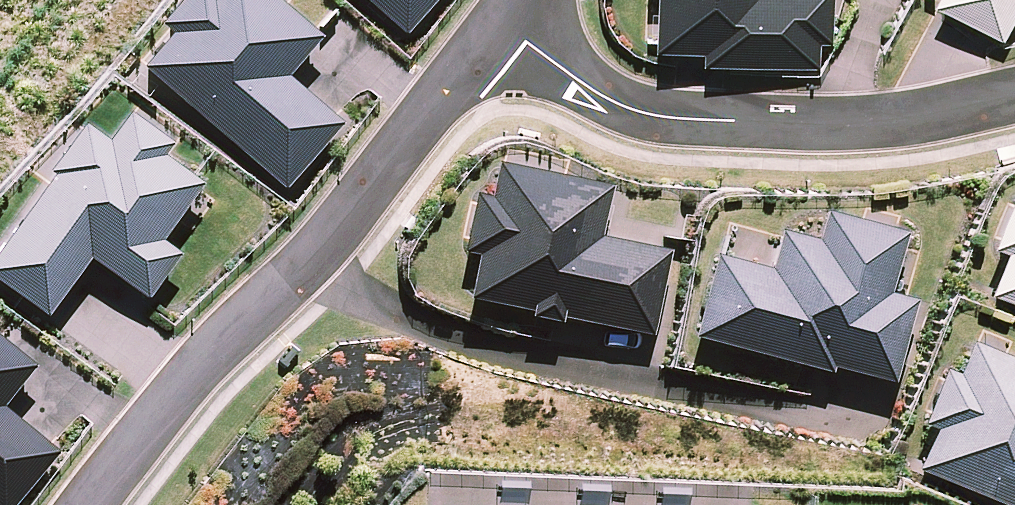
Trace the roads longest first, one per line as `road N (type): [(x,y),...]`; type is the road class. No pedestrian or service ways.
road 1 (residential): [(92,504),(238,322),(419,133),(509,23)]
road 2 (residential): [(509,23),(544,57),(631,111),(672,120),(856,120),(1014,92)]

